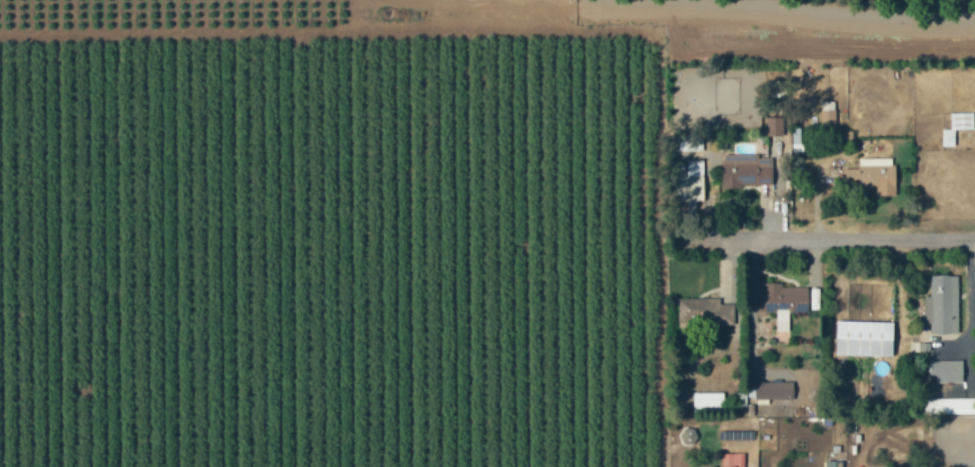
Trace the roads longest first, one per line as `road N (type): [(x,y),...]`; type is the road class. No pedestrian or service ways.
road 1 (residential): [(974,19),(699,1),(575,2)]
road 2 (residential): [(974,235),(762,236)]

